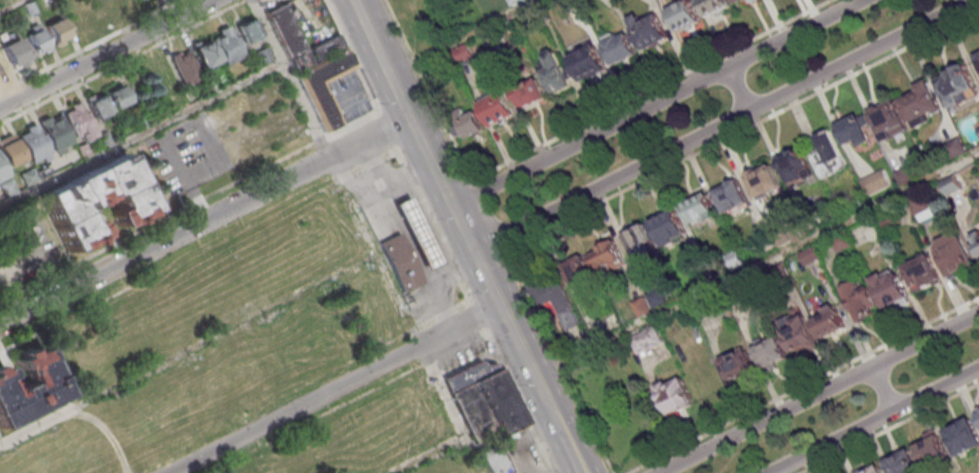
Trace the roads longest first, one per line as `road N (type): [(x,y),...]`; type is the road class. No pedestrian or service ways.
road 1 (residential): [(473,250),(968,0)]
road 2 (residential): [(411,120),(0,324)]
road 3 (residential): [(859,0),(451,205)]
road 4 (residential): [(500,306),(168,472)]
road 5 (tertiary): [(978,311),(657,472)]
road 6 (tertiary): [(580,472),(473,250)]
road 7 (residential): [(214,0),(0,109)]
road 8 (tertiary): [(768,472),(978,366)]
road 9 (tertiary): [(451,205),(353,0)]

